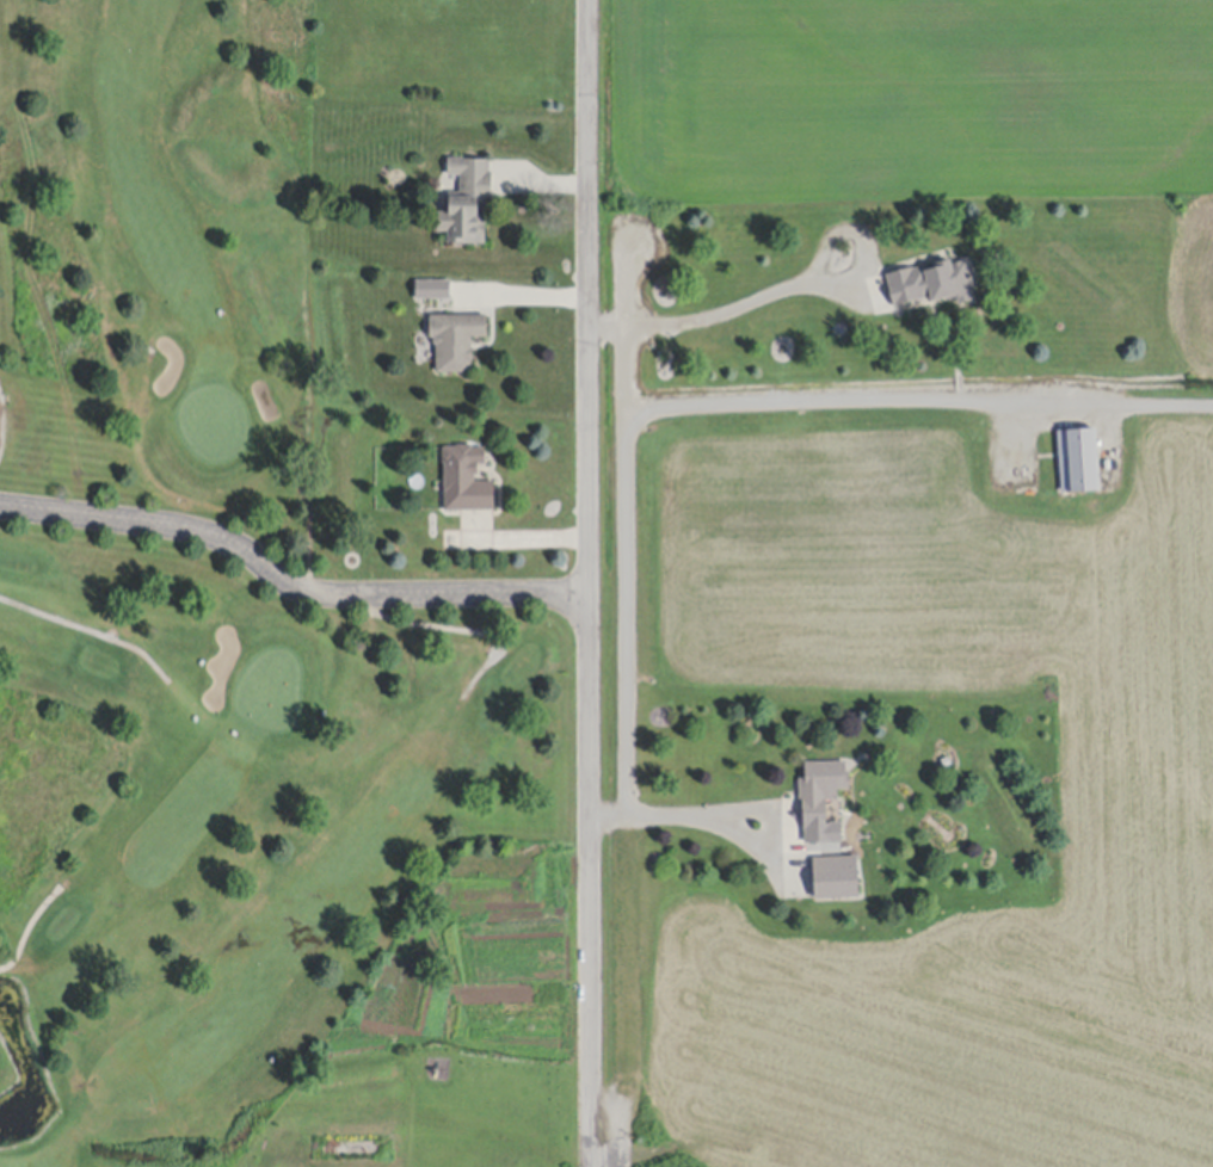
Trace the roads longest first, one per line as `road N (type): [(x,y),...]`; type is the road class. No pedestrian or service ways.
road 1 (residential): [(595,1166),(592,0)]
road 2 (residential): [(633,239),(624,279),(626,1063),(620,1091),(592,1129)]

